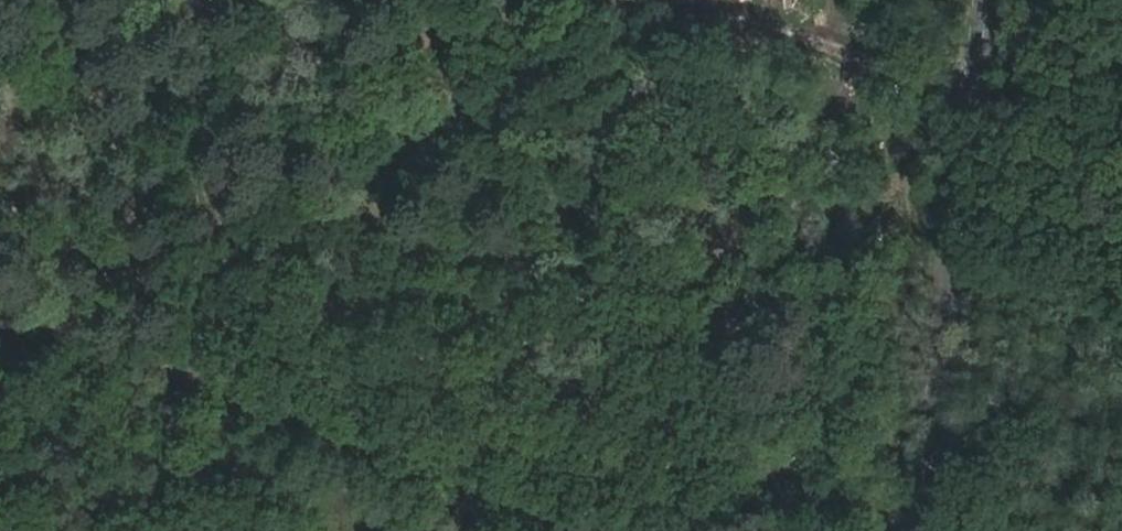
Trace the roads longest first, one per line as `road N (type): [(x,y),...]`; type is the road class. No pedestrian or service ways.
road 1 (track): [(691,530),(0,305)]
road 2 (unclassified): [(938,530),(1025,0)]

